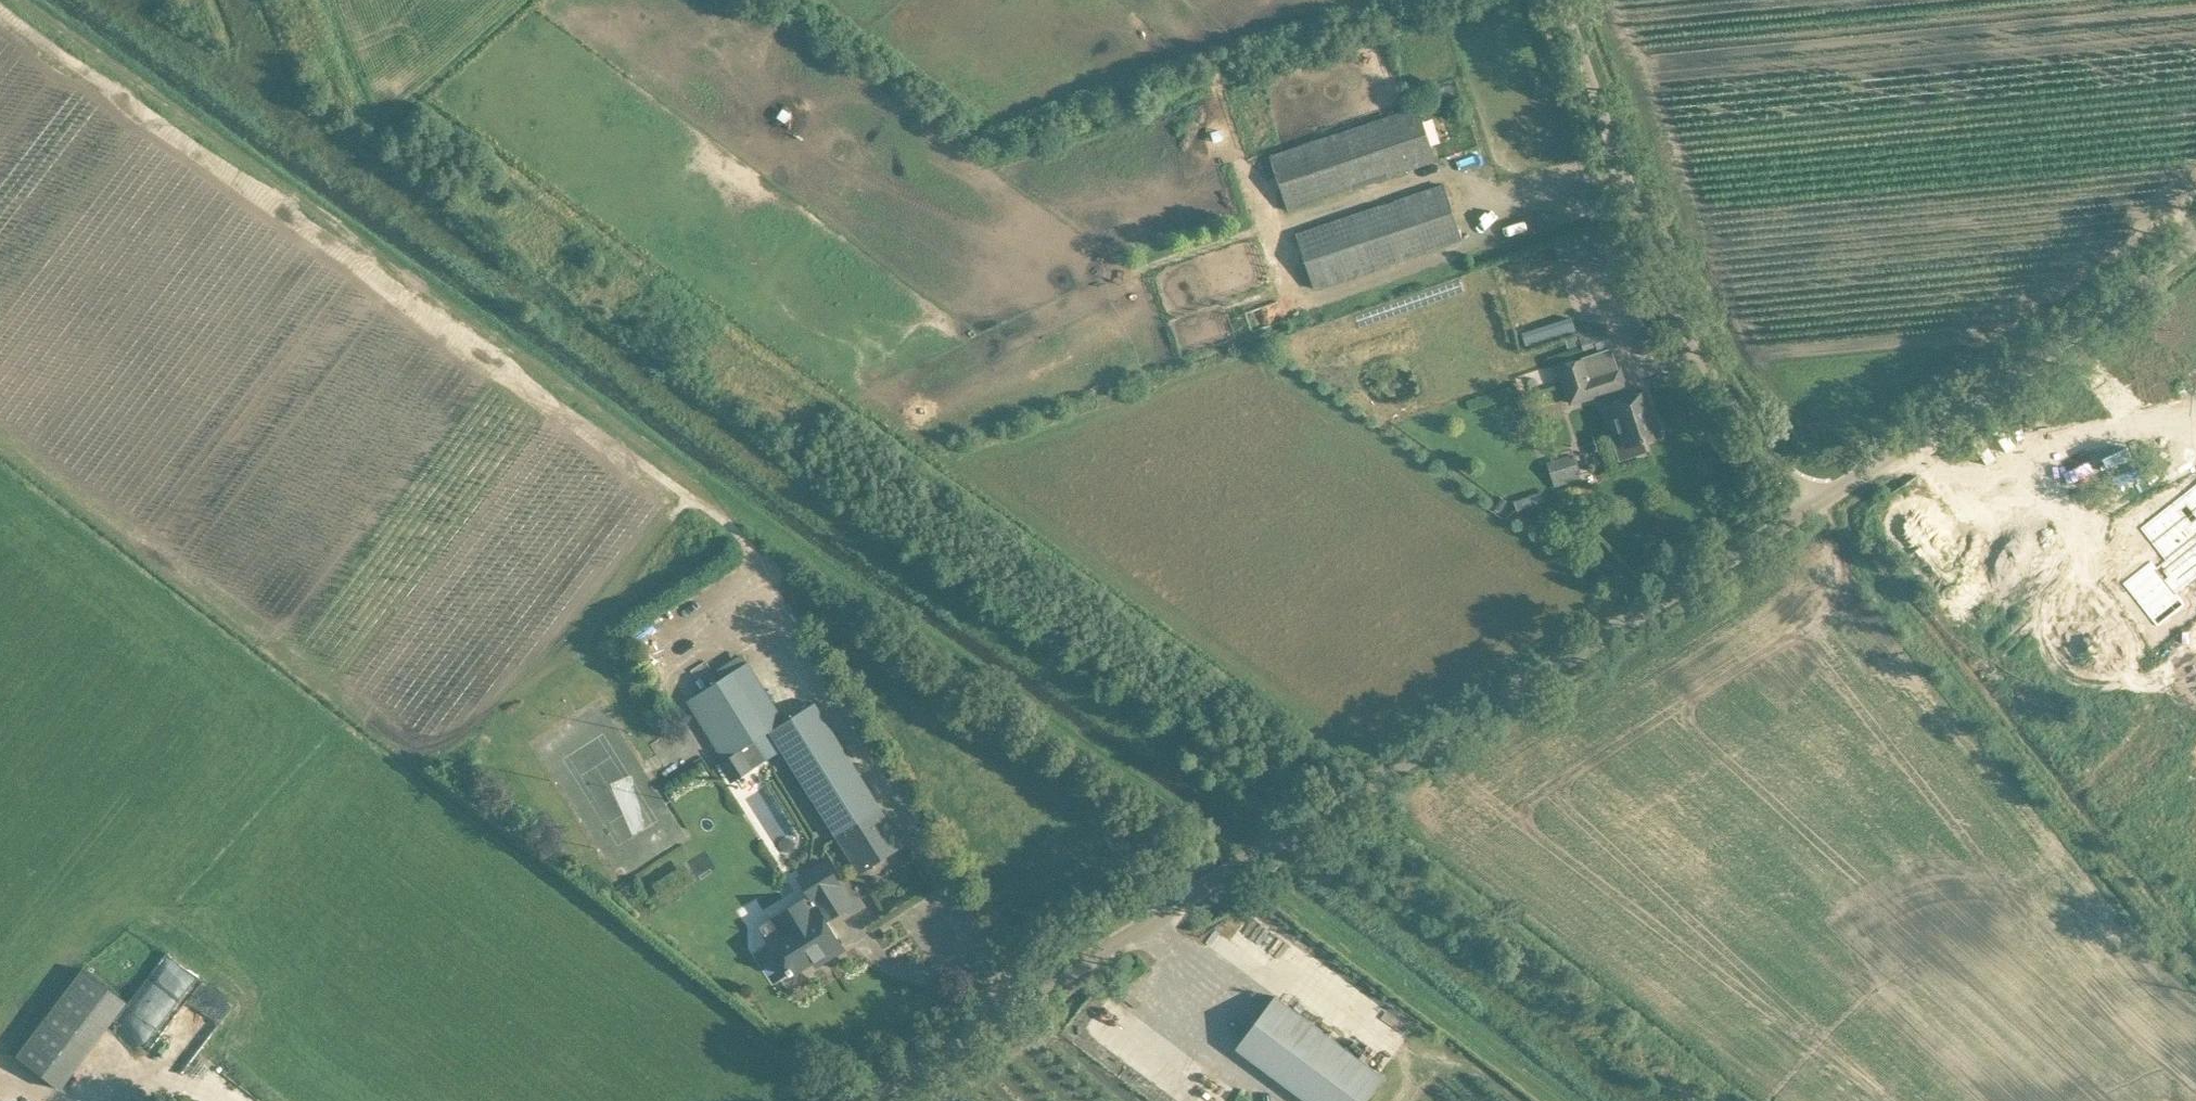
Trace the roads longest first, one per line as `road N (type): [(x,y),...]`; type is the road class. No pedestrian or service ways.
road 1 (track): [(1553,1100),(31,0)]
road 2 (unclassified): [(864,1100),(1822,496)]
road 3 (unclassified): [(1822,496),(1729,385),(1654,254),(1561,0)]
road 4 (unclassified): [(1822,496),(1934,429),(2195,236)]

